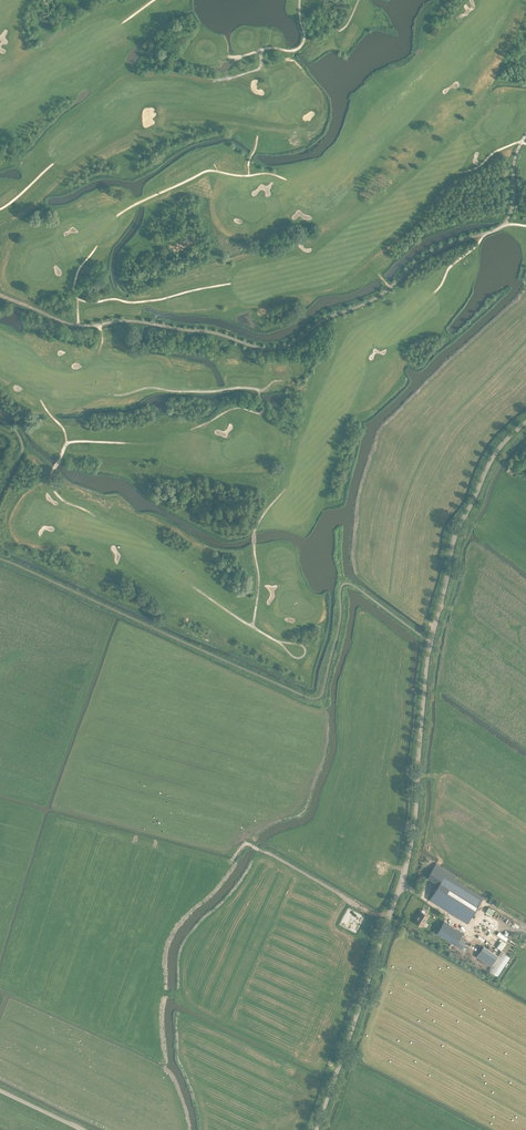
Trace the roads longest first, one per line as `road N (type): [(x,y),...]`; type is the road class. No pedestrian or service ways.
road 1 (unclassified): [(318,1129),(403,883),(427,665),(454,548),(490,465),(525,422)]
road 2 (track): [(391,912),(371,914),(259,847),(247,845),(231,863)]

